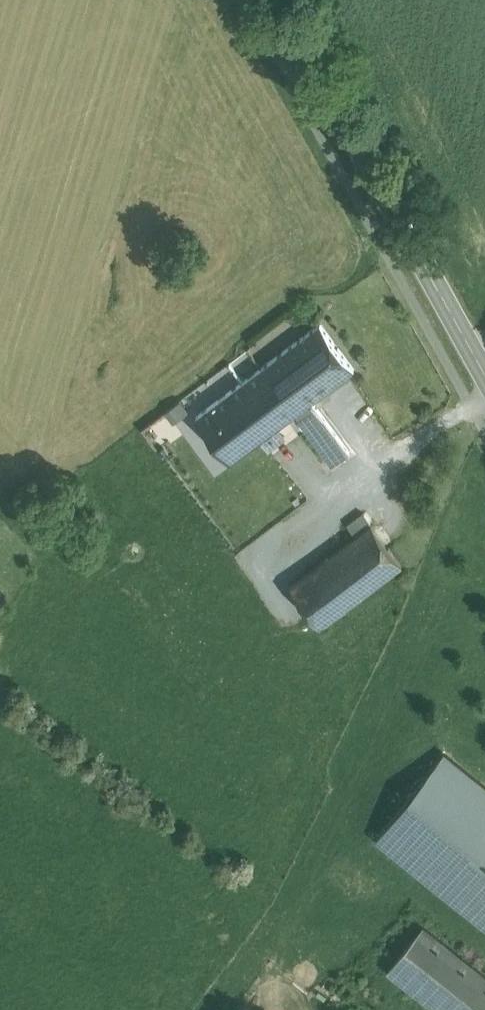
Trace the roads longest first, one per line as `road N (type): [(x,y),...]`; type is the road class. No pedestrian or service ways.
road 1 (secondary): [(277,0),(484,373)]

